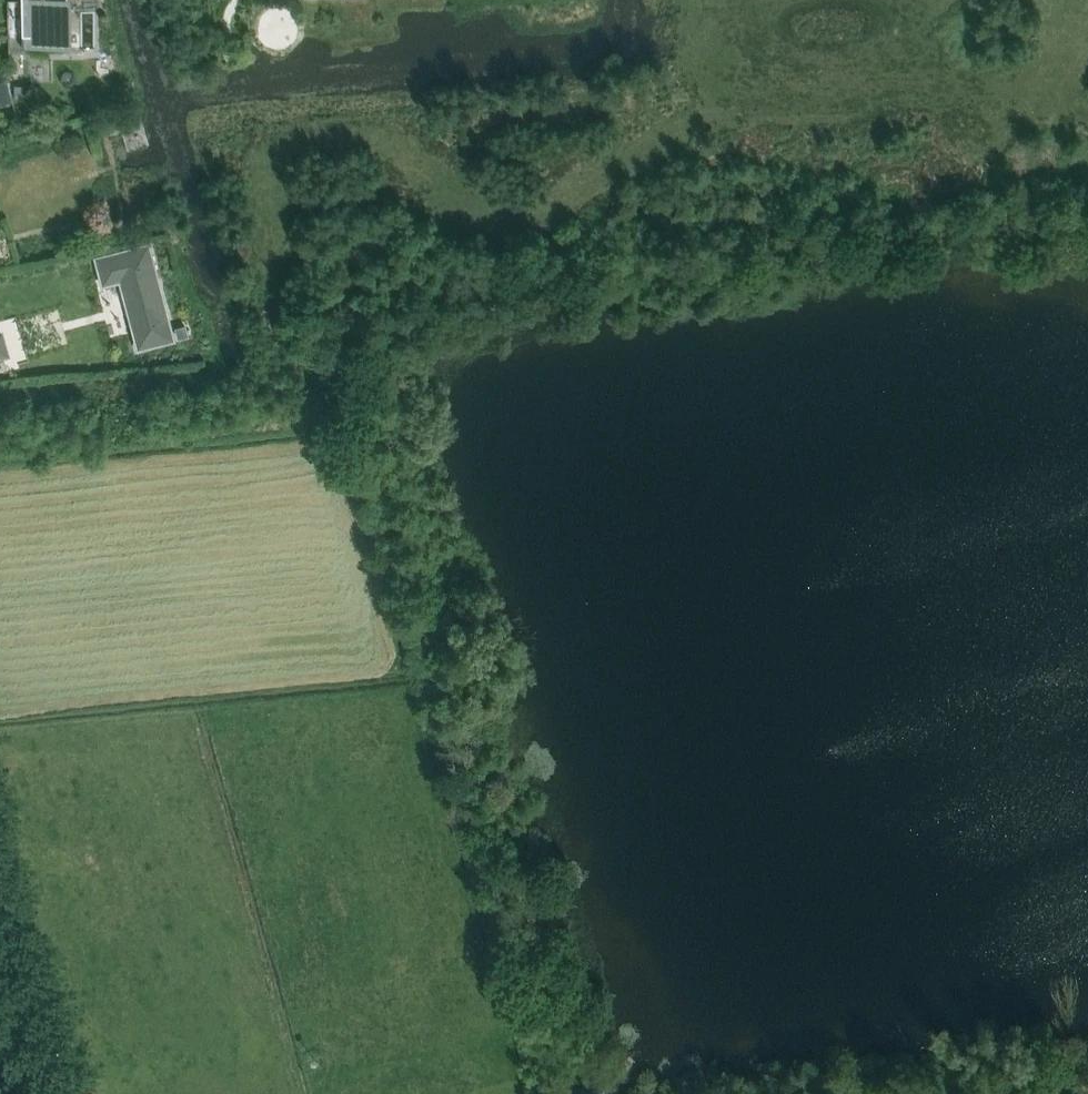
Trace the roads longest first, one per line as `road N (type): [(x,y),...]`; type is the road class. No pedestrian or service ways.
road 1 (unclassified): [(41,1093),(0,955)]

